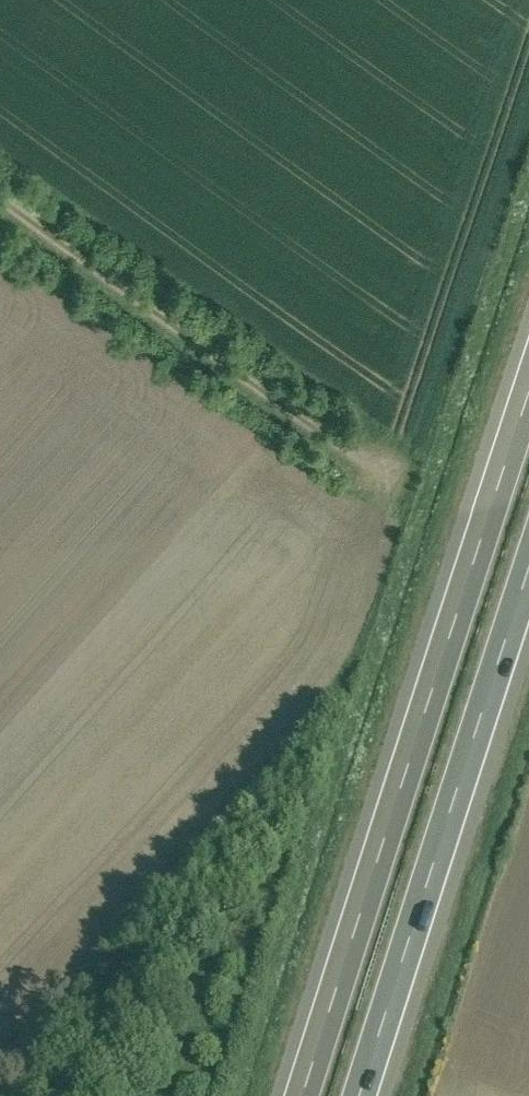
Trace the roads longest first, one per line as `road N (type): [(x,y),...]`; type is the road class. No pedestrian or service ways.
road 1 (motorway): [(528,349),(287,1095)]
road 2 (motorway): [(371,1095),(528,601)]
road 3 (track): [(0,201),(357,465)]

